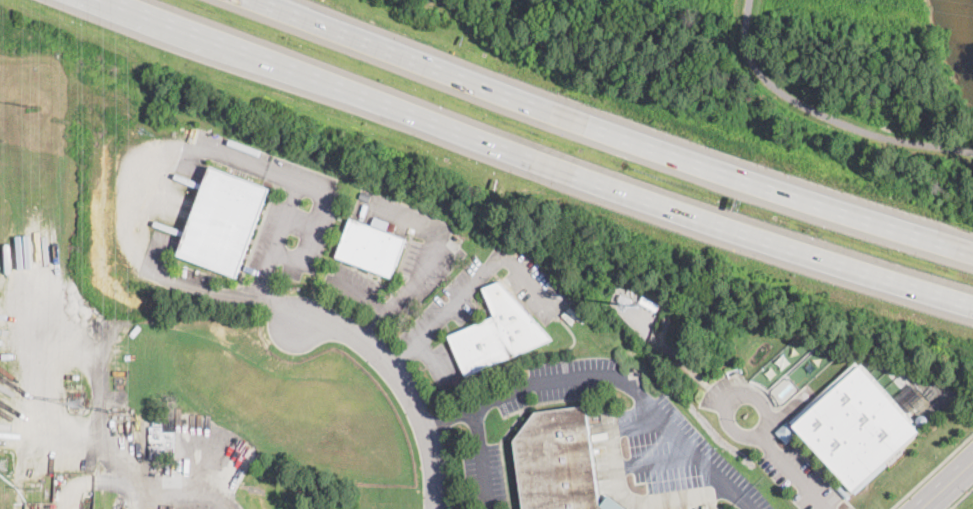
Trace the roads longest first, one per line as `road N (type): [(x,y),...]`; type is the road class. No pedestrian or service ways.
road 1 (motorway): [(110,0),(707,223),(972,305)]
road 2 (motorway): [(972,251),(259,0)]
road 3 (residential): [(434,508),(424,427),(404,382),(361,337),(329,320),(294,319)]

